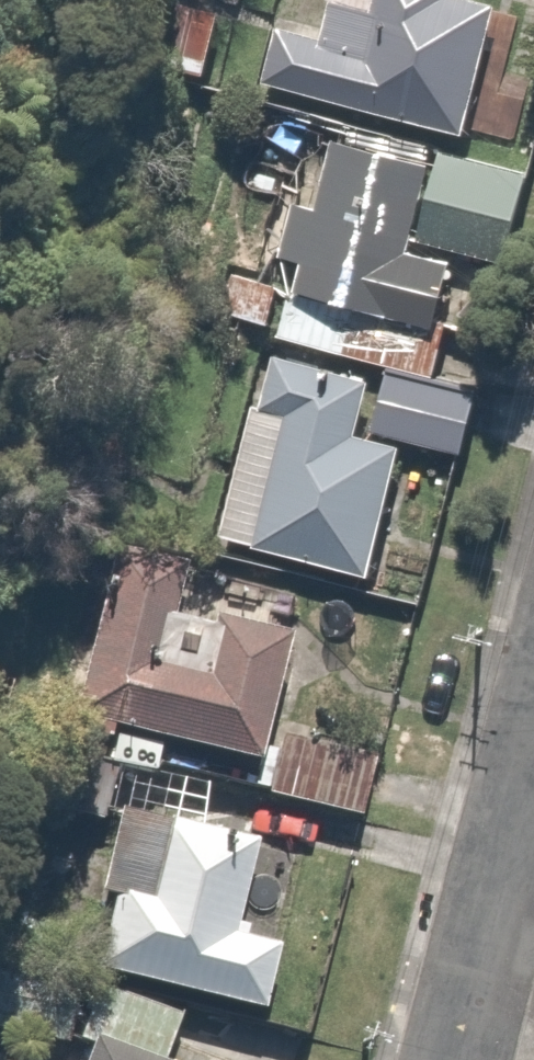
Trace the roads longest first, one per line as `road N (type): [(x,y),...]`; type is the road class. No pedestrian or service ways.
road 1 (residential): [(457,1059),(533,731)]

